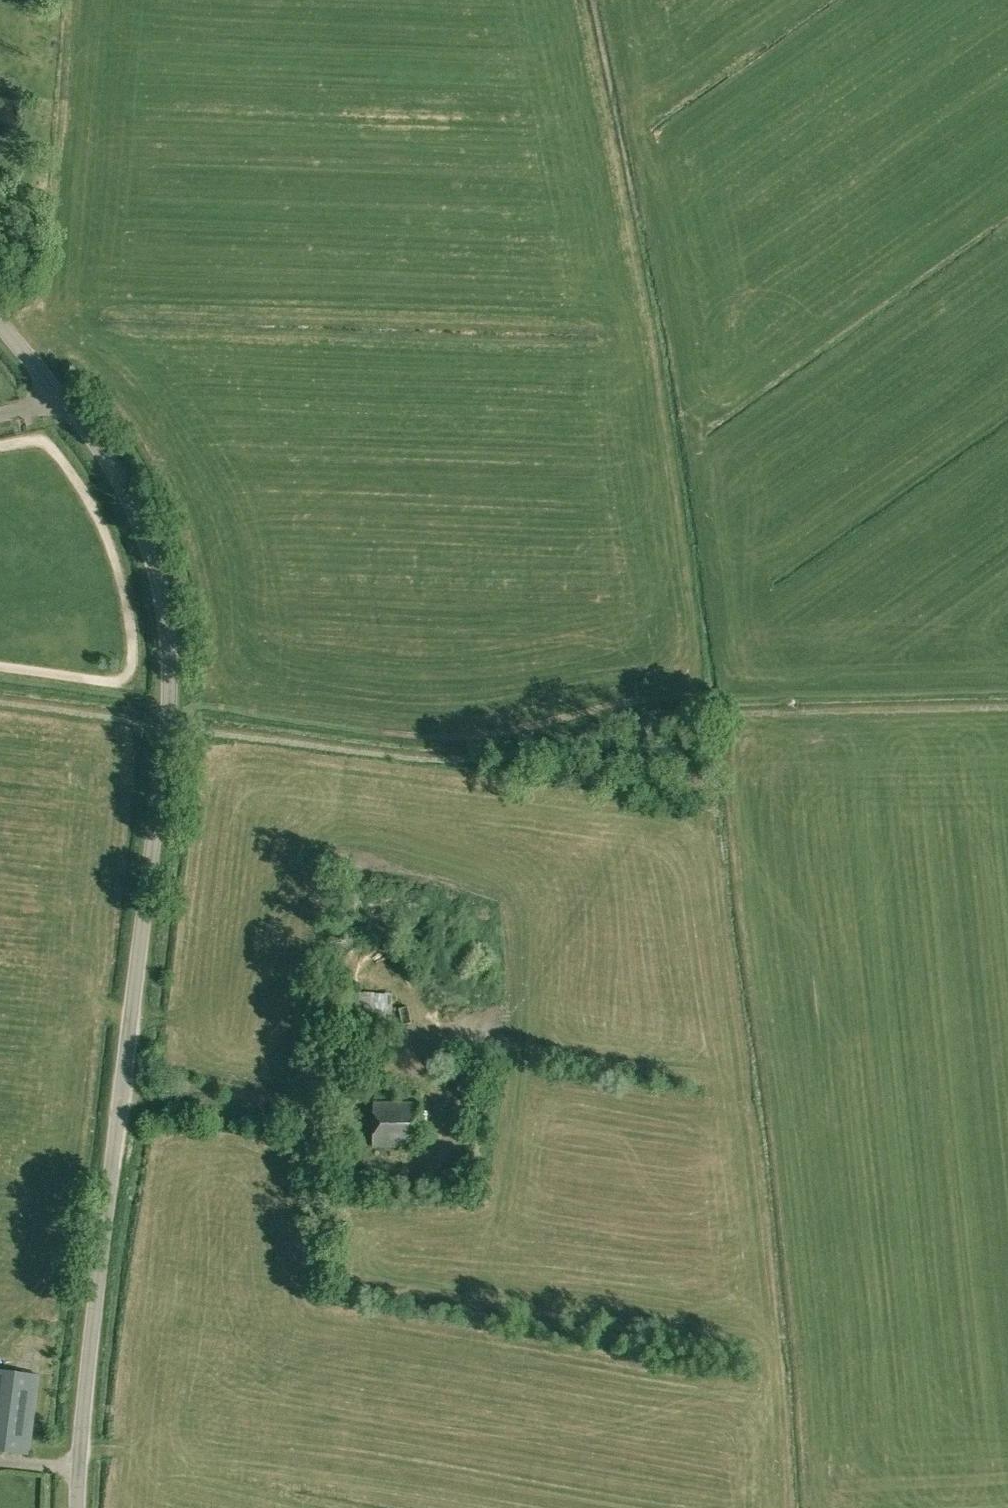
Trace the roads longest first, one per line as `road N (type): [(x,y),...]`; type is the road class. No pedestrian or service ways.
road 1 (unclassified): [(79,1507),(170,653),(152,545),(121,469),(0,321)]

